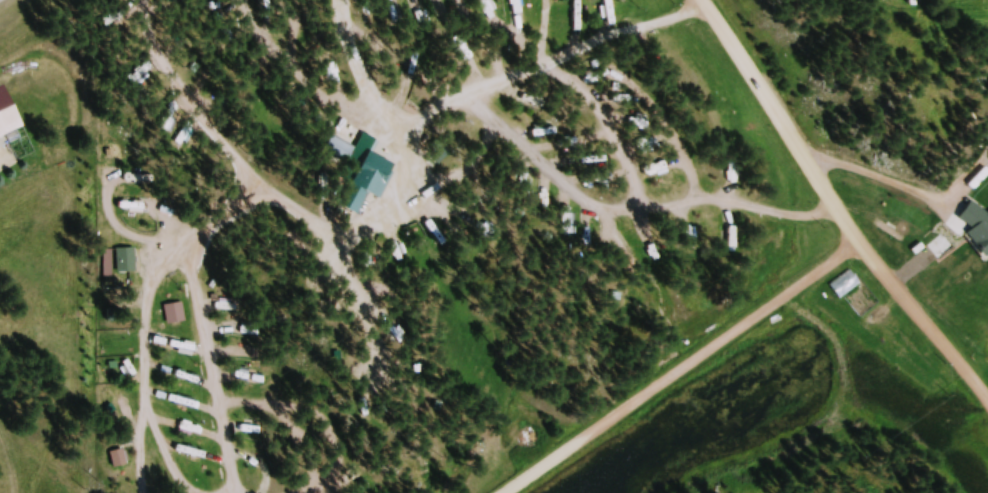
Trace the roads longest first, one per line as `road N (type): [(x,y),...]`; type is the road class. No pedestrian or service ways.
road 1 (residential): [(687,0),(857,244),(987,412)]
road 2 (residential): [(515,492),(857,244)]

